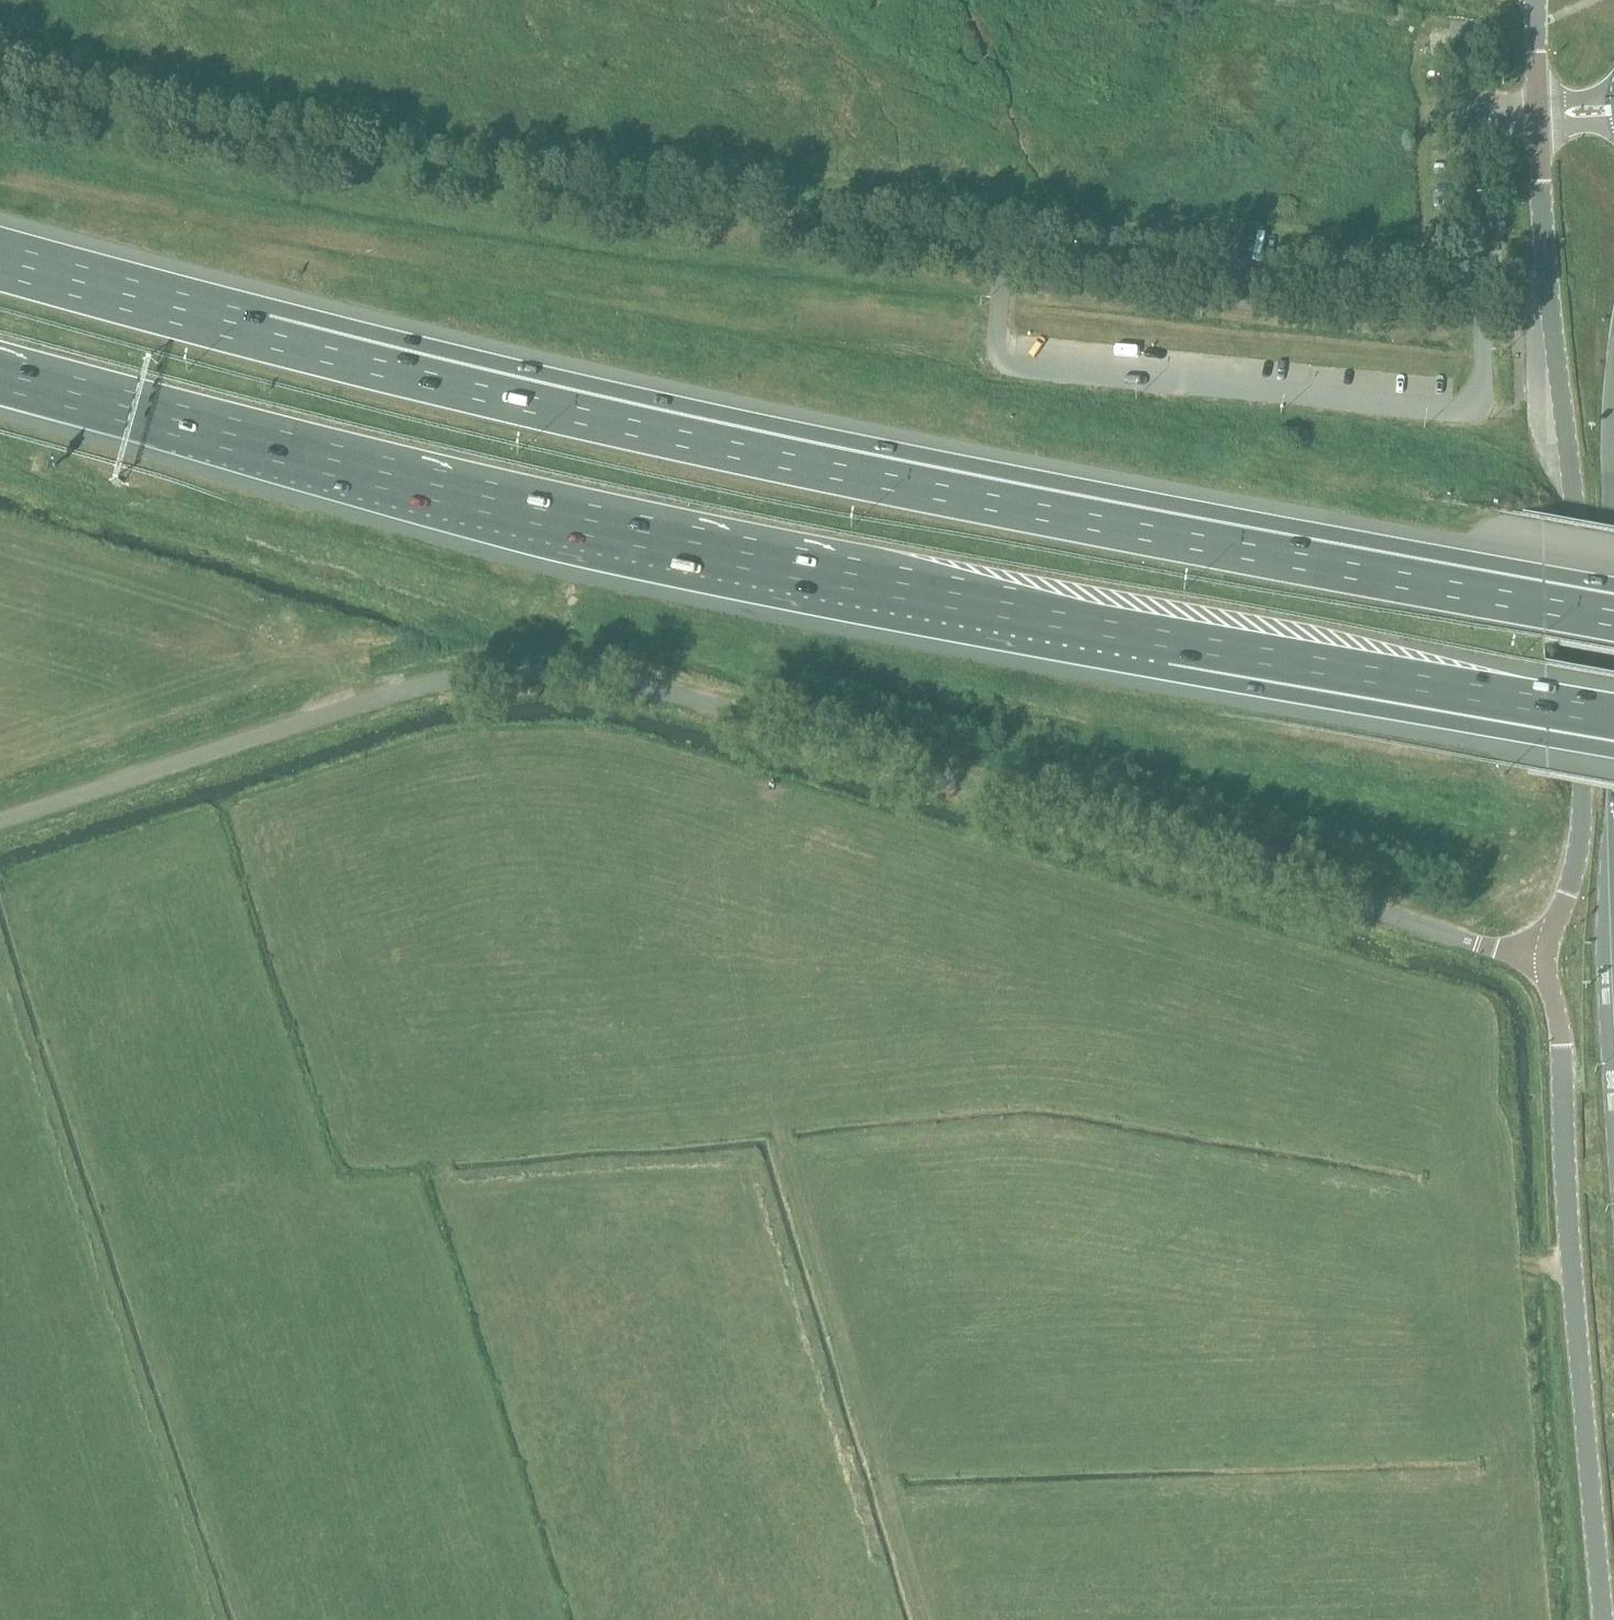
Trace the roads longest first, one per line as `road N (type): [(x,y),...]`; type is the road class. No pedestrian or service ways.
road 1 (motorway): [(1613,607),(1003,497),(624,419),(0,259)]
road 2 (motorway): [(0,371),(499,502),(951,595),(1613,716)]
road 3 (unclassified): [(0,821),(409,688),(495,674),(562,675),(684,697),(1543,964)]
road 4 (track): [(0,95),(304,159),(655,219),(1019,258)]
road 5 (unclassified): [(1543,964),(1573,870),(1582,782),(1575,518),(1548,269),(1538,0)]
road 6 (unclassified): [(1604,1619),(1562,1033),(1543,964)]

